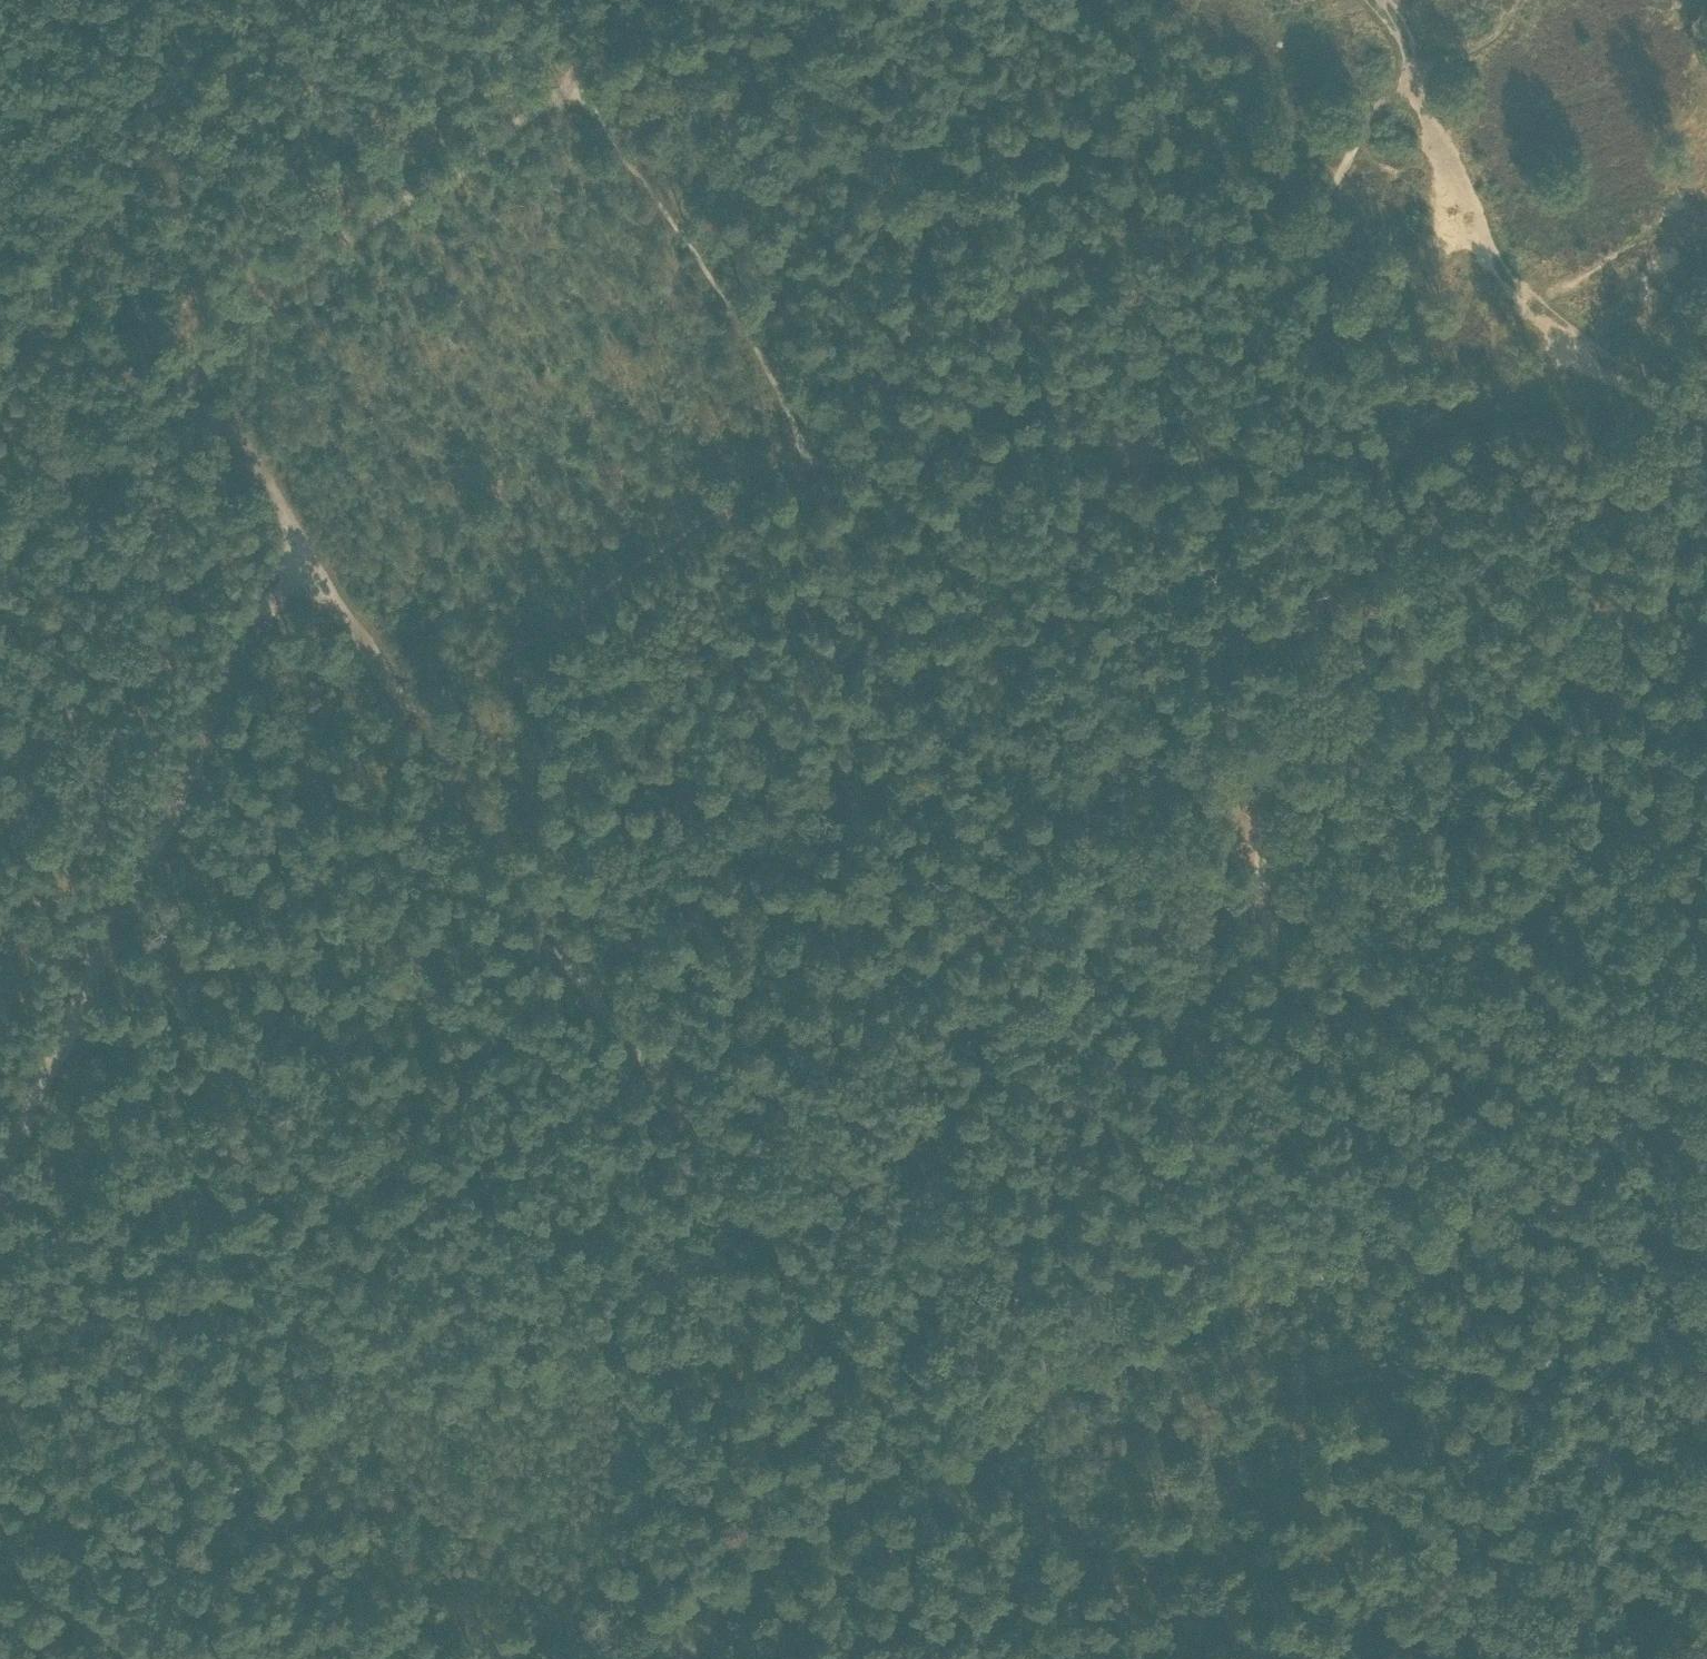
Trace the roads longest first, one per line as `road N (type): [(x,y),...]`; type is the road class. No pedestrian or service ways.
road 1 (track): [(832,1321),(302,552)]
road 2 (track): [(1358,1222),(1326,1141),(1277,1055),(1278,1002),(1244,763),(1221,684),(1126,457)]
road 3 (track): [(302,552),(0,1188)]
road 4 (track): [(197,351),(578,84),(638,0)]
road 5 (track): [(1358,1222),(1533,1490),(1658,1642)]
road 6 (track): [(908,1439),(1044,1359),(1358,1222)]
road 7 (track): [(421,727),(807,450)]
road 8 (track): [(1413,775),(1432,676),(1478,616),(1598,514),(1706,438)]
road 9 (track): [(1358,1222),(1443,1195),(1465,1168),(1547,1128),(1632,1032),(1706,1030)]
road 10 (track): [(1047,322),(836,0)]
road 11 (track): [(1374,0),(1405,28),(1417,52),(1418,82),(1482,265),(1532,313)]
road 12 (track): [(807,450),(855,473),(1023,444),(1126,457)]
road 13 (track): [(670,1658),(908,1439)]
road 14 (track): [(0,462),(117,213)]
road 15 (track): [(908,1439),(1065,1658)]
road 16 (track): [(117,213),(220,0)]
road 17 (track): [(302,552),(197,351)]
road 18 (track): [(1532,313),(1706,417)]
road 19 (track): [(0,1550),(152,1658)]
road 20 (track): [(1413,775),(1375,817),(1300,856),(1262,864)]
road 21 (track): [(197,351),(178,296),(117,213)]
road 22 (track): [(832,1321),(908,1439)]

